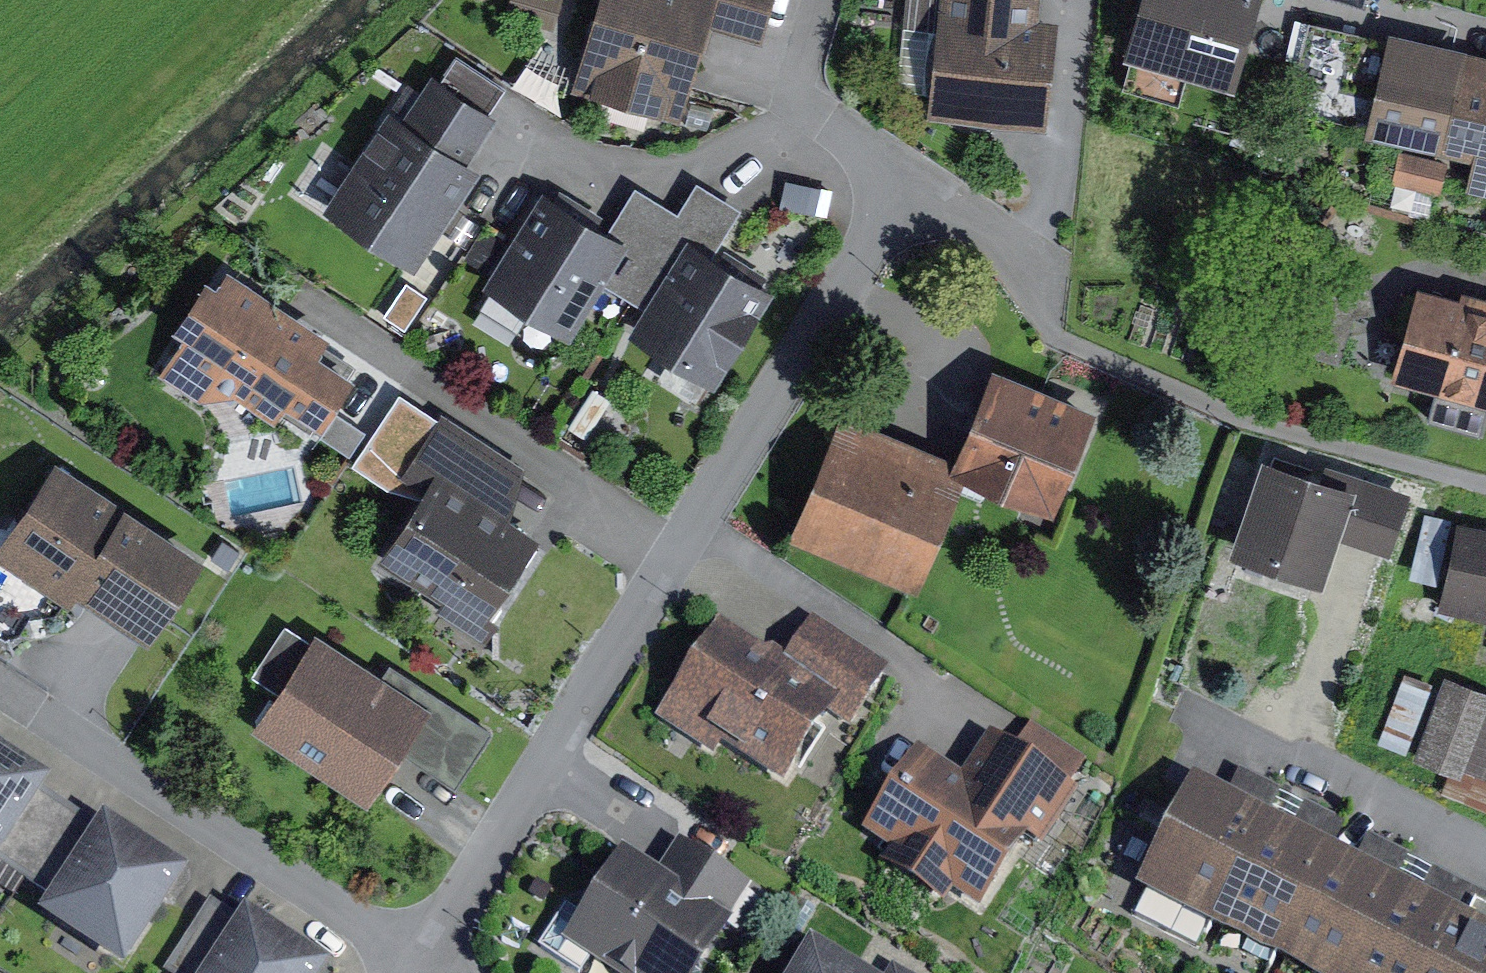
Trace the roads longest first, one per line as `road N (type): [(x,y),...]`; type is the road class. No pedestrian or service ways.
road 1 (residential): [(432,960),(909,181)]
road 2 (residential): [(14,681),(432,960)]

